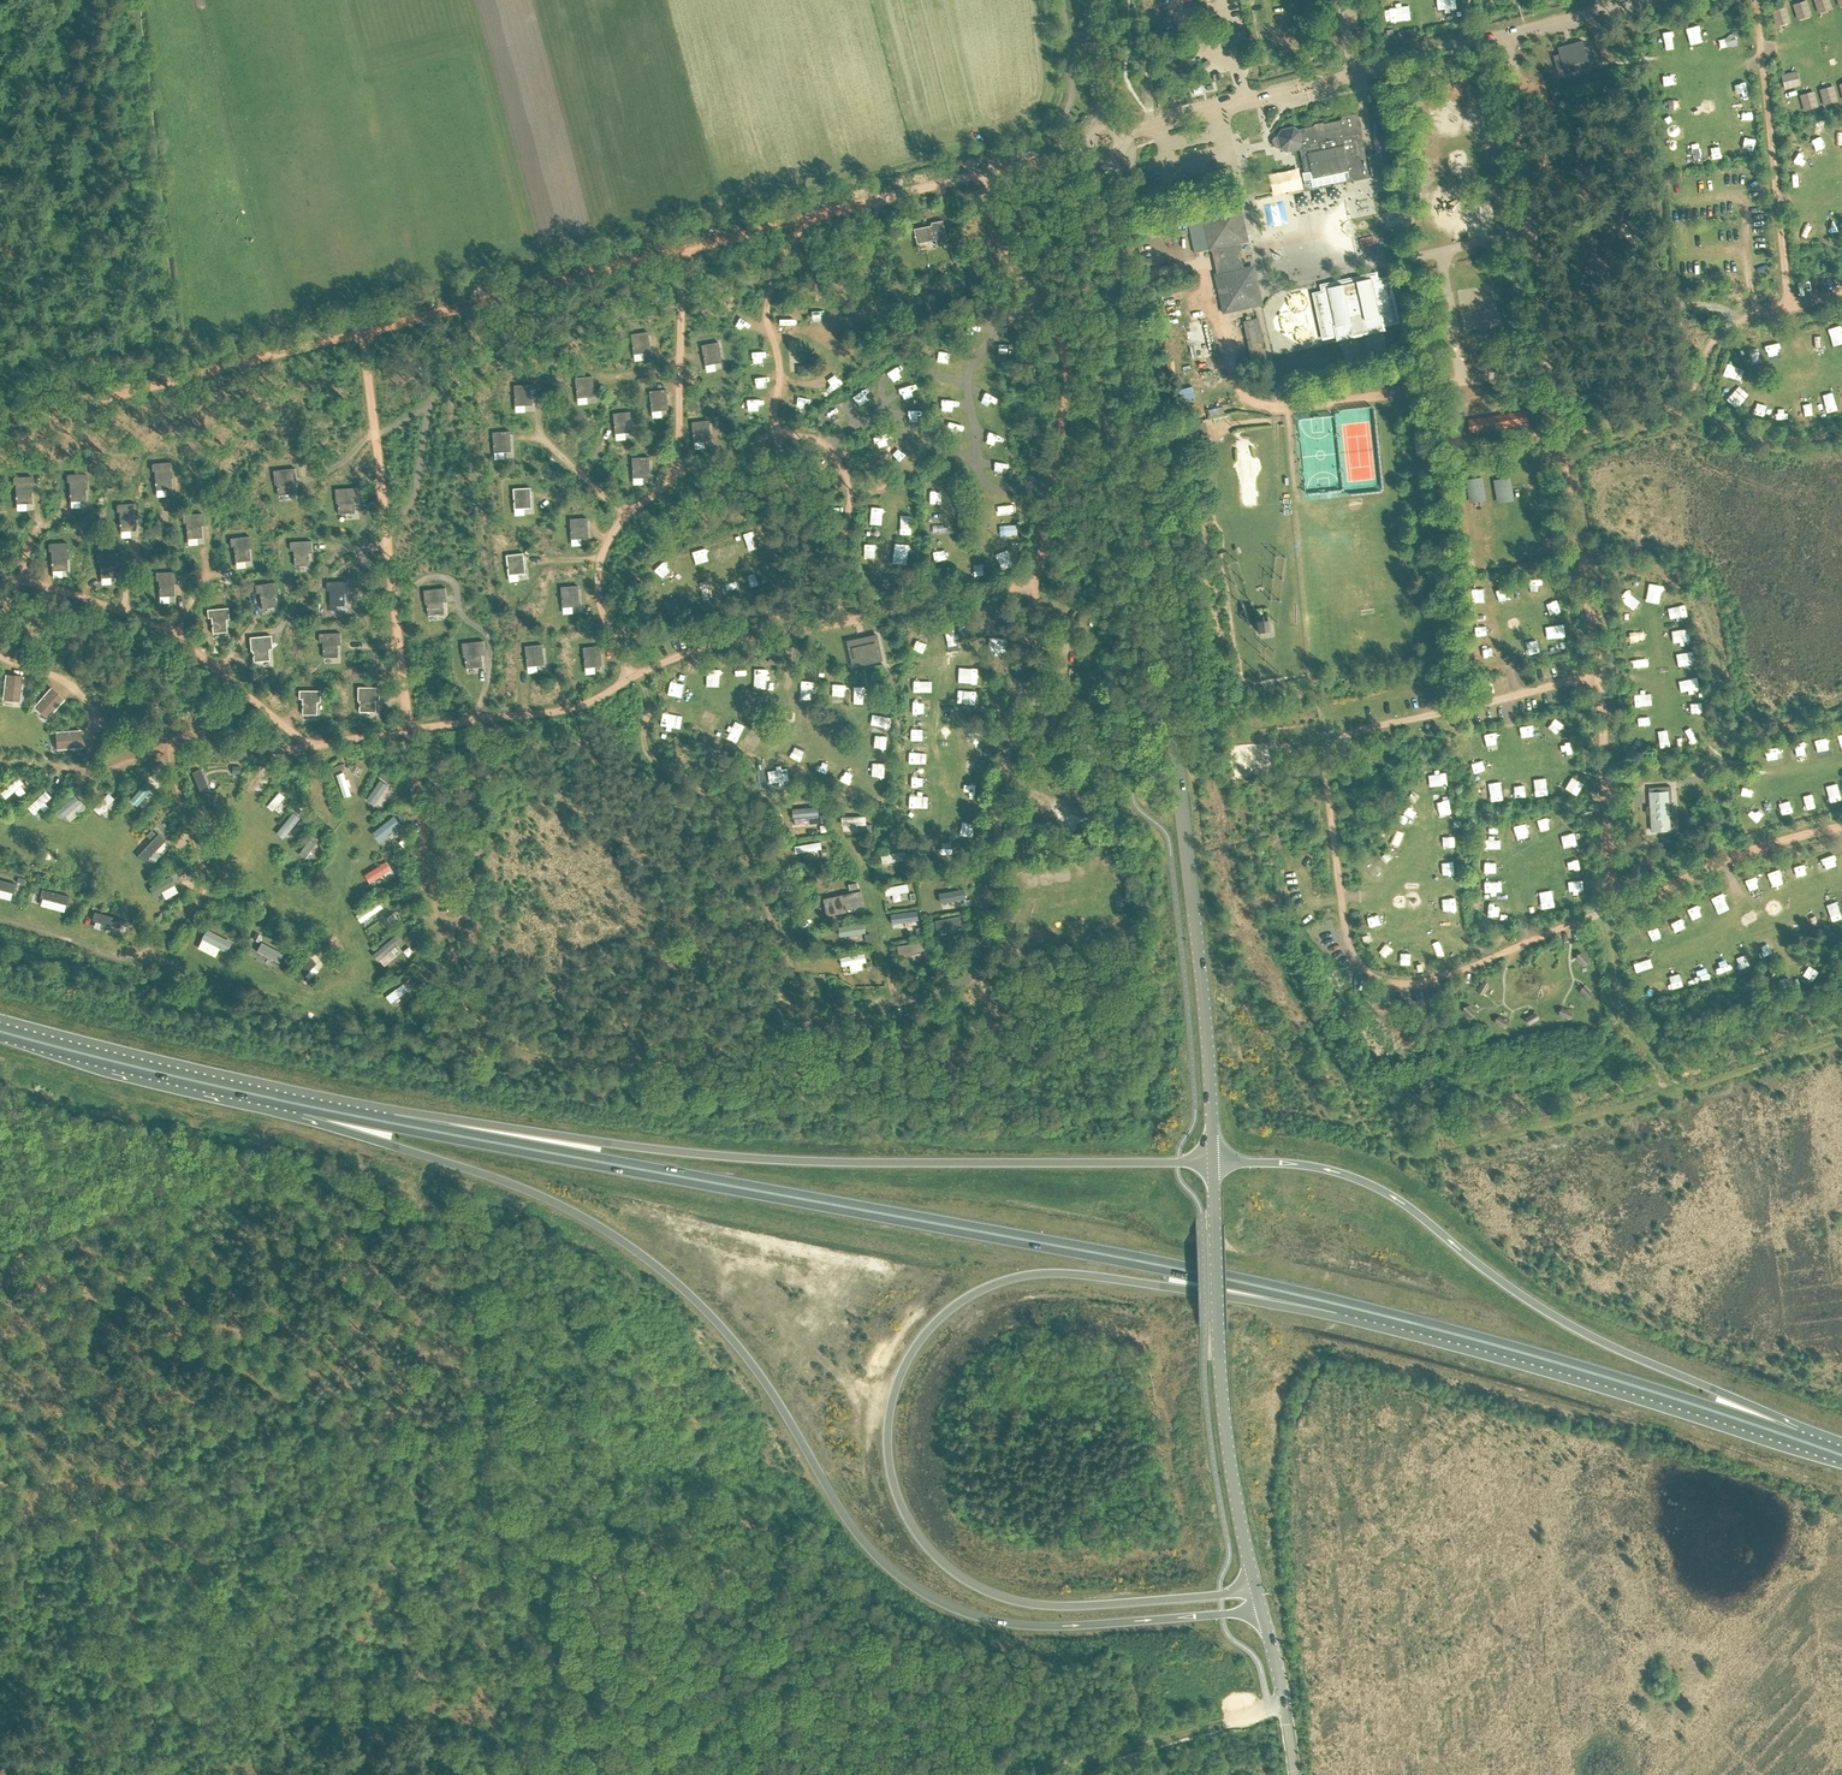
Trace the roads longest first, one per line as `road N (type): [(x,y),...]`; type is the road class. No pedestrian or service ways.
road 1 (track): [(362,332),(403,730),(438,927),(435,970),(441,990),(483,1039),(565,1064),(644,1071),(792,1030),(770,930),(735,846),(601,599),(606,542),(720,442),(797,432),(826,440),(846,460),(851,487),(831,584),(835,624)]
road 2 (track): [(986,172),(991,224),(1064,356),(1034,579),(707,647),(547,715),(306,747),(203,733),(166,742),(160,774),(202,901),(138,961),(0,918)]
road 3 (trunk): [(284,1101),(303,1119),(532,1192),(652,1263),(748,1360),(856,1532),(934,1598),(979,1617),(1033,1626),(1261,1607)]
road 4 (trunk): [(1256,1587),(1059,1606),(1005,1598),(965,1579),(926,1545),(895,1491),(887,1442),(898,1378),(945,1312),(985,1287),(1029,1274),(1125,1280),(1335,1317),(1362,1310)]
road 5 (trunk): [(369,1118),(1106,1253),(1362,1310)]
road 6 (tertiary): [(1108,164),(1202,989),(1213,1162)]
road 7 (track): [(1505,35),(1546,367),(1592,623),(1614,886),(1625,899)]
road 8 (trunk): [(1213,1162),(766,1159),(396,1110),(369,1118)]
road 9 (track): [(1625,899),(1454,974),(1410,982),(1364,969),(1332,899),(1337,842),(1327,762),(1338,740),(1596,672)]
road 10 (trunk): [(1814,1445),(1797,1425),(1556,1317),(1365,1182),(1298,1164),(1213,1162)]
road 11 (track): [(792,1030),(969,978),(1034,579)]
road 12 (trunk): [(1362,1310),(1814,1445)]
road 13 (track): [(1546,367),(1269,408),(1246,398),(1231,377),(1216,318)]
road 14 (track): [(1841,714),(1773,734),(1724,732),(1714,642),(1694,595),(1664,574),(1581,562)]
road 15 (tertiary): [(1214,1223),(1224,1417),(1256,1587)]
road 16 (track): [(1498,1142),(1841,1035)]
road 17 (track): [(306,747),(219,672),(114,607),(0,582)]
road 18 (track): [(1753,0),(1792,307)]
road 19 (trunk): [(284,1101),(0,1031)]
road 20 (track): [(1561,435),(1679,406),(1756,438),(1841,432)]
road 21 (track): [(1024,1774),(1270,1706)]
road 22 (track): [(1625,899),(1647,899),(1730,858),(1841,826)]
road 23 (track): [(675,474),(680,250)]
road 24 (track): [(1841,294),(1759,314),(1718,334),(1679,406)]
road 25 (track): [(1601,910),(1623,1015),(1667,1079)]
road 26 (track): [(0,769),(114,768),(166,742)]
road 27 (tertiary): [(1103,123),(1089,0)]

